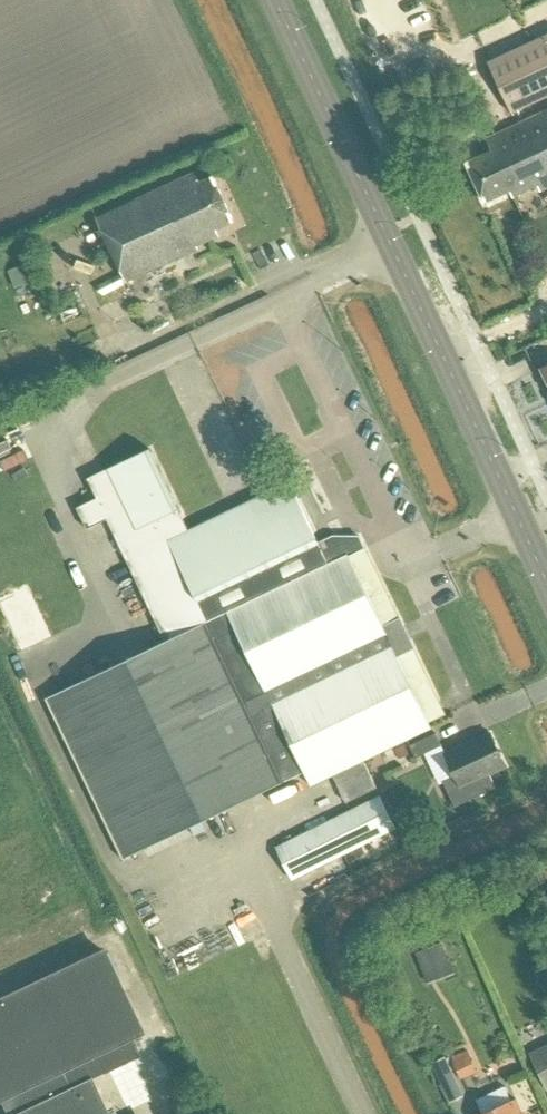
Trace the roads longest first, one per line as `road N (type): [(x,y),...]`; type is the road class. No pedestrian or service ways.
road 1 (primary): [(546,585),(275,0)]

